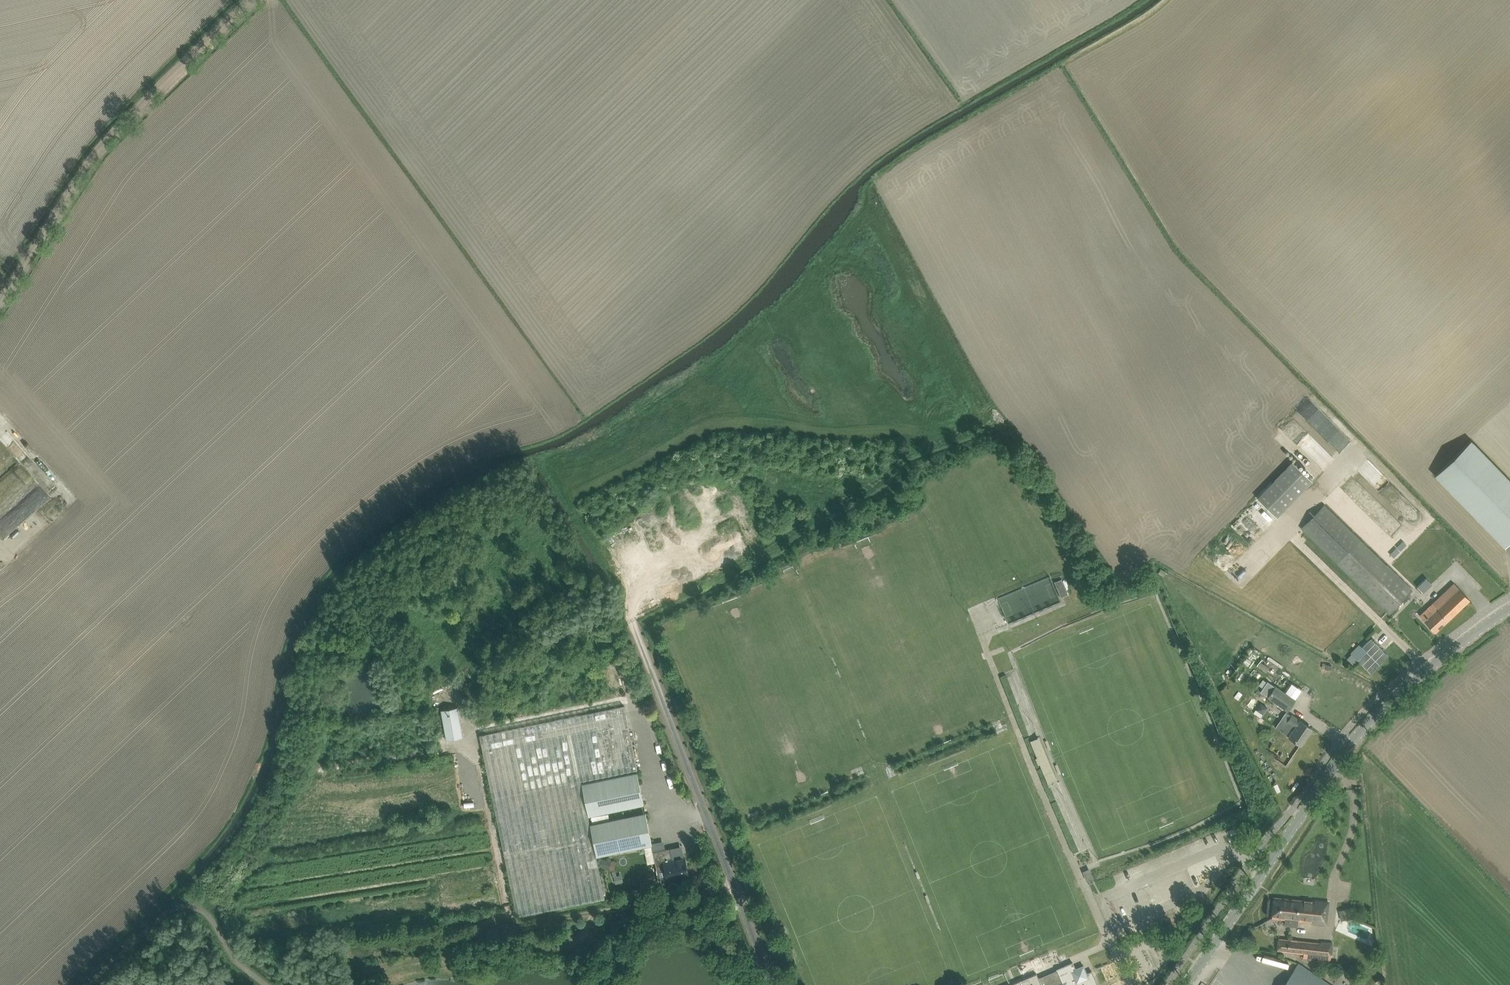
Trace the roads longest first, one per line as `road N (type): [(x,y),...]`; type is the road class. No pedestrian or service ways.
road 1 (unclassified): [(1188,984),(1369,721),(1509,607)]
road 2 (track): [(0,302),(124,122),(251,0)]
road 3 (track): [(771,984),(688,770)]

